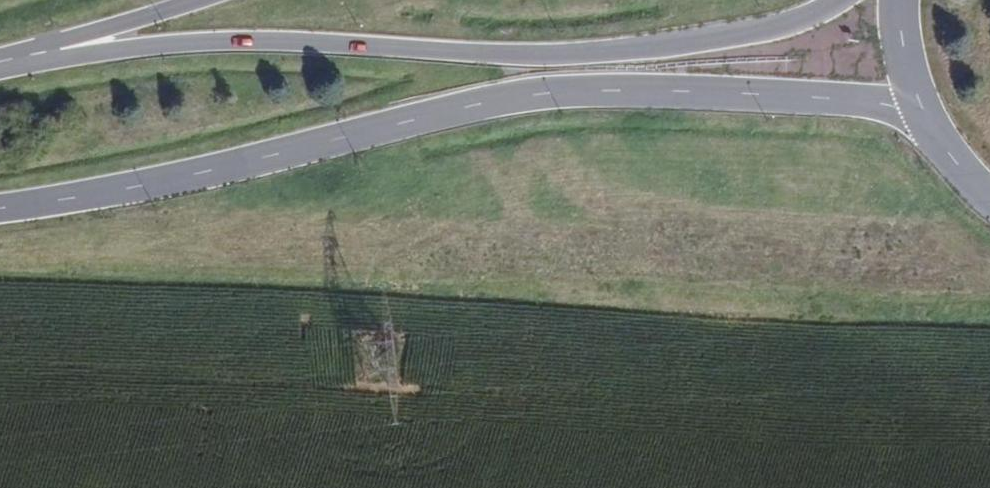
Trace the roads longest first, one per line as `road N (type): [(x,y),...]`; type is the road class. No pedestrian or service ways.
road 1 (primary): [(0,209),(211,171),(542,94),(754,95),(924,114)]
road 2 (primary): [(835,0),(766,29),(648,49),(544,56),(223,43),(0,71)]
road 3 (primary): [(193,0),(0,58)]

